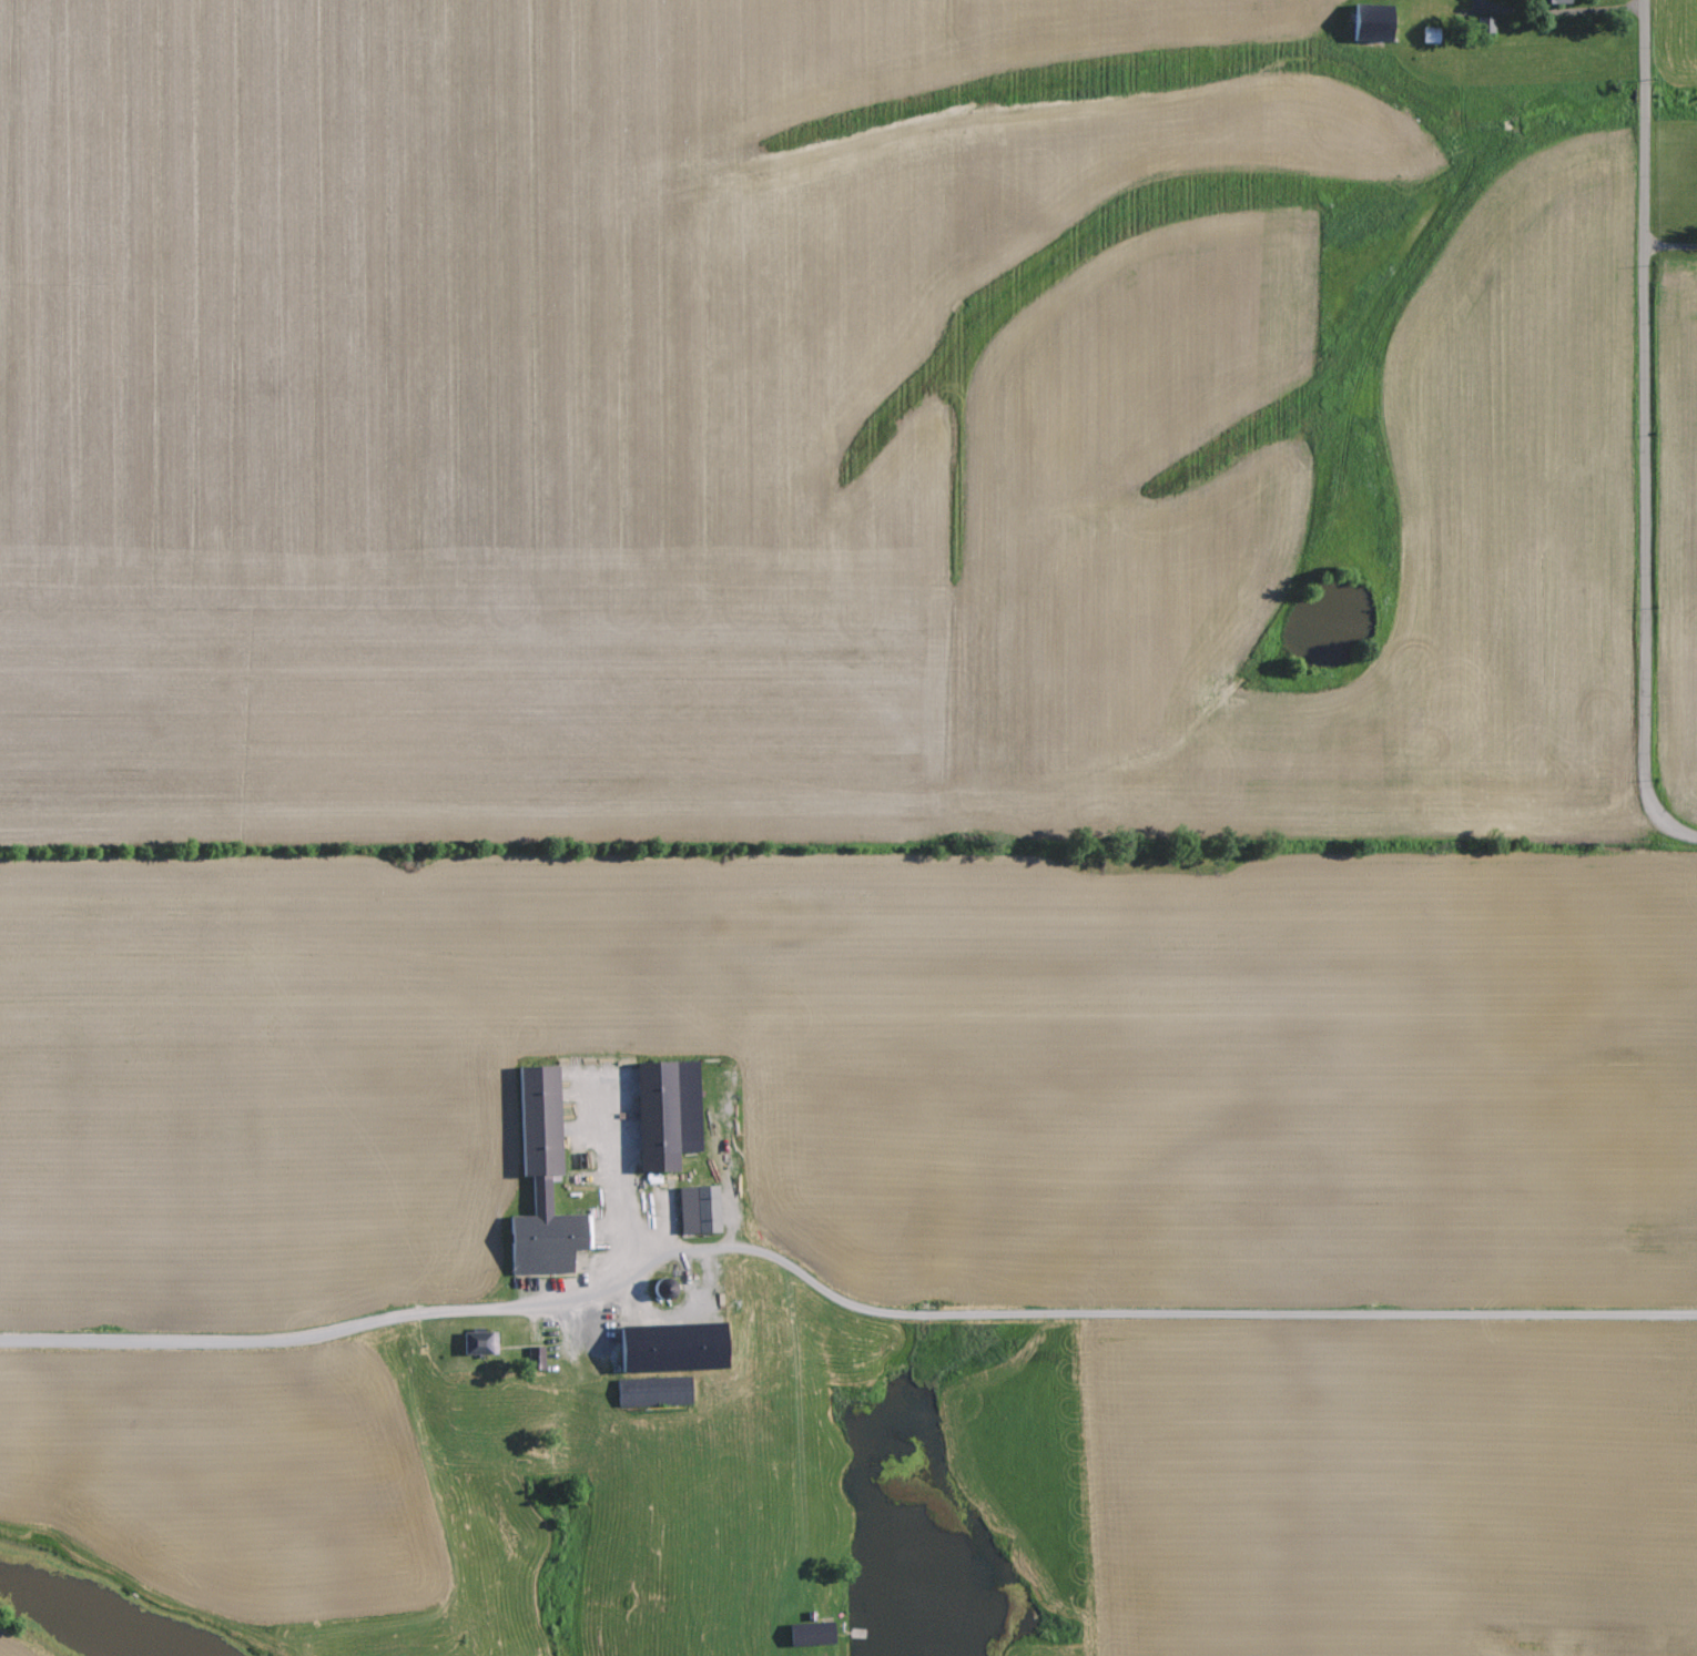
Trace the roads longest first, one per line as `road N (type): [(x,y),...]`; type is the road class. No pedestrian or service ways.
road 1 (residential): [(1696,845),(1663,837),(1644,822),(1637,780),(1646,0)]

